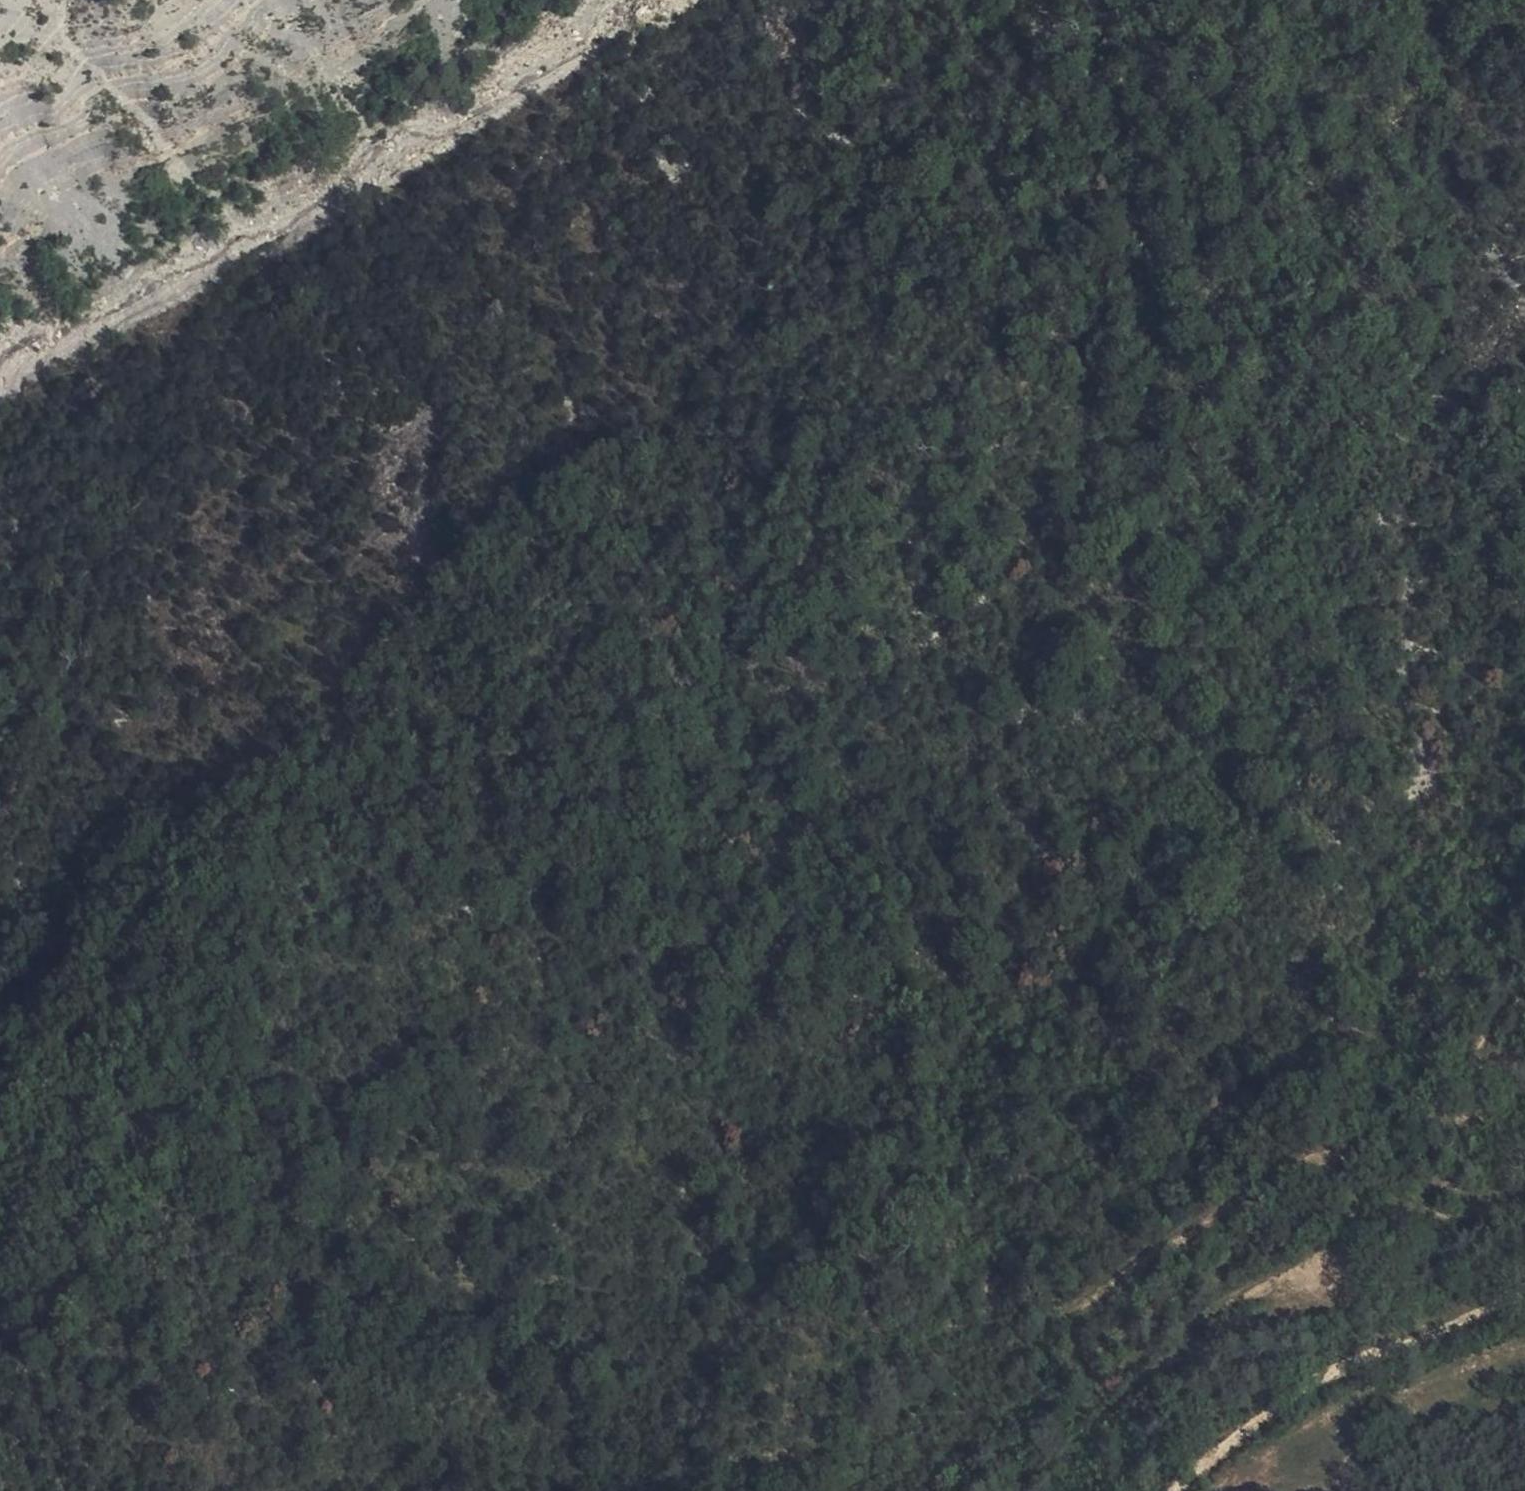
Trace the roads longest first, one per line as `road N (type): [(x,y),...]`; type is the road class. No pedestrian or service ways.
road 1 (track): [(1160,1490),(1187,1449),(1524,1298)]

